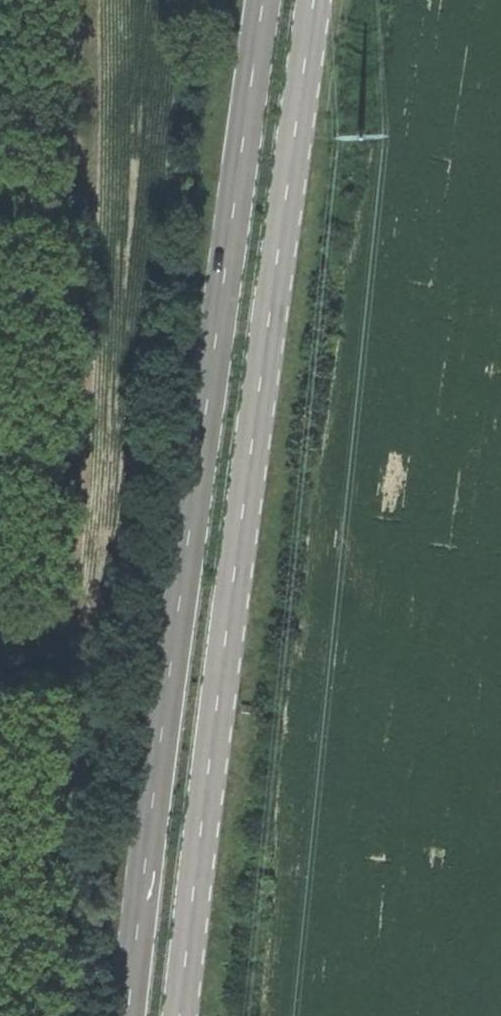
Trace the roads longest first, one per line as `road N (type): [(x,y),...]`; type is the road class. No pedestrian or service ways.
road 1 (primary): [(265,0),(137,1015)]
road 2 (primary): [(186,1015),(311,0)]
road 3 (track): [(4,1015),(27,0)]
road 4 (track): [(94,0),(88,226),(97,296),(73,627)]

